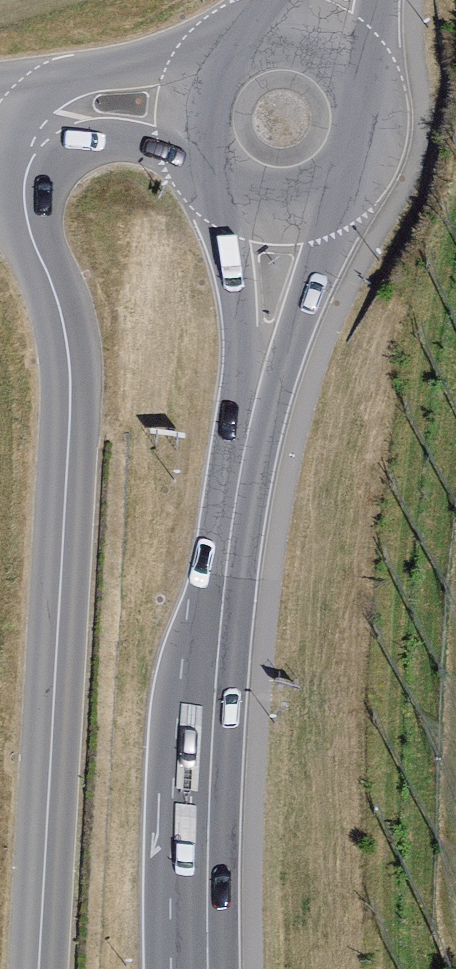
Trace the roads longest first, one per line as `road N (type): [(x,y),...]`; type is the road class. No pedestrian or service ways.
road 1 (unclassified): [(38,968),(70,397),(62,317),(25,202),(39,141)]
road 2 (secondary): [(282,206),(225,578),(208,816),(208,968)]
road 3 (secondary): [(282,206),(339,186),(369,134),(359,75),(313,37)]
road 4 (unclassified): [(39,141),(66,116),(105,104),(195,111)]
road 5 (secondary): [(313,37),(287,31),(236,45),(216,63),(195,111)]
road 6 (secondary): [(195,111),(198,140),(228,188),(282,206)]

